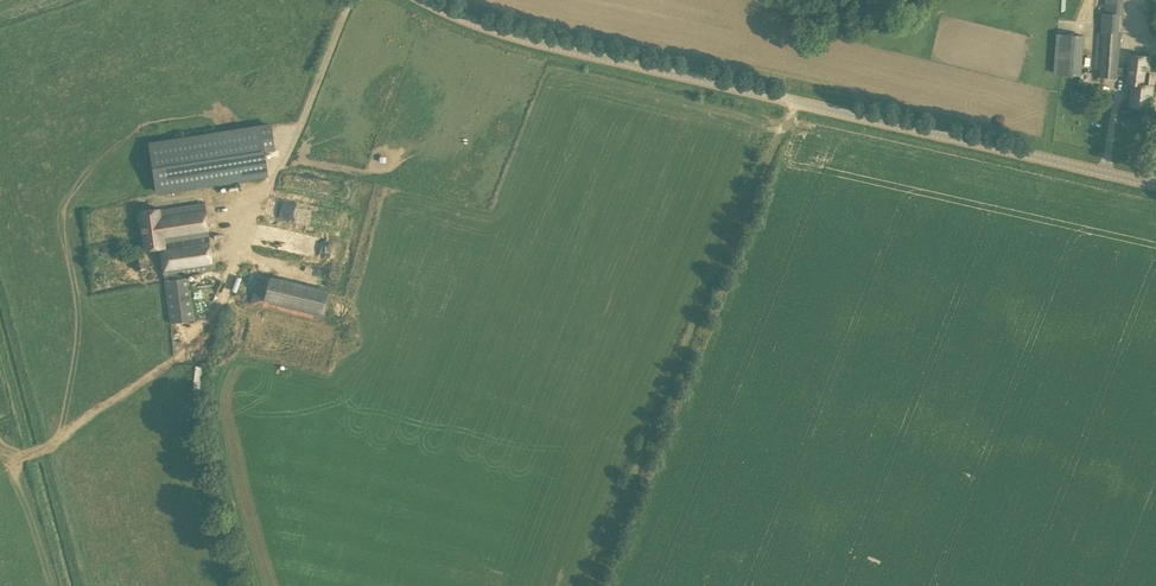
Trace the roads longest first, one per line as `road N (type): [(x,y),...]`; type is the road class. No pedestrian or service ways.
road 1 (tertiary): [(1155,185),(520,38),(422,0)]

